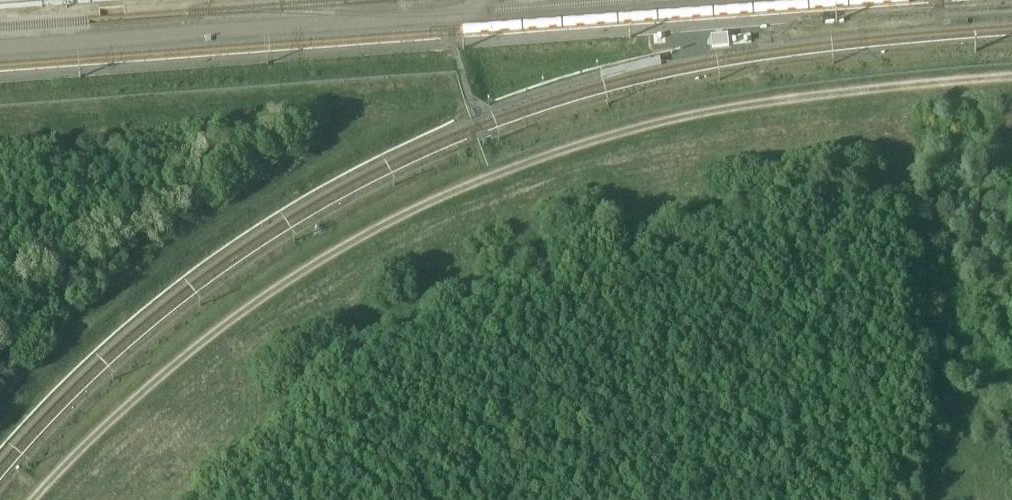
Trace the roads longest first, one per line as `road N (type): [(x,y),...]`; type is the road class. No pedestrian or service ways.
road 1 (track): [(35,499),(167,373),(254,307),(406,219),(591,145),(712,114),(1011,80)]
road 2 (track): [(0,48),(479,19),(486,0)]

